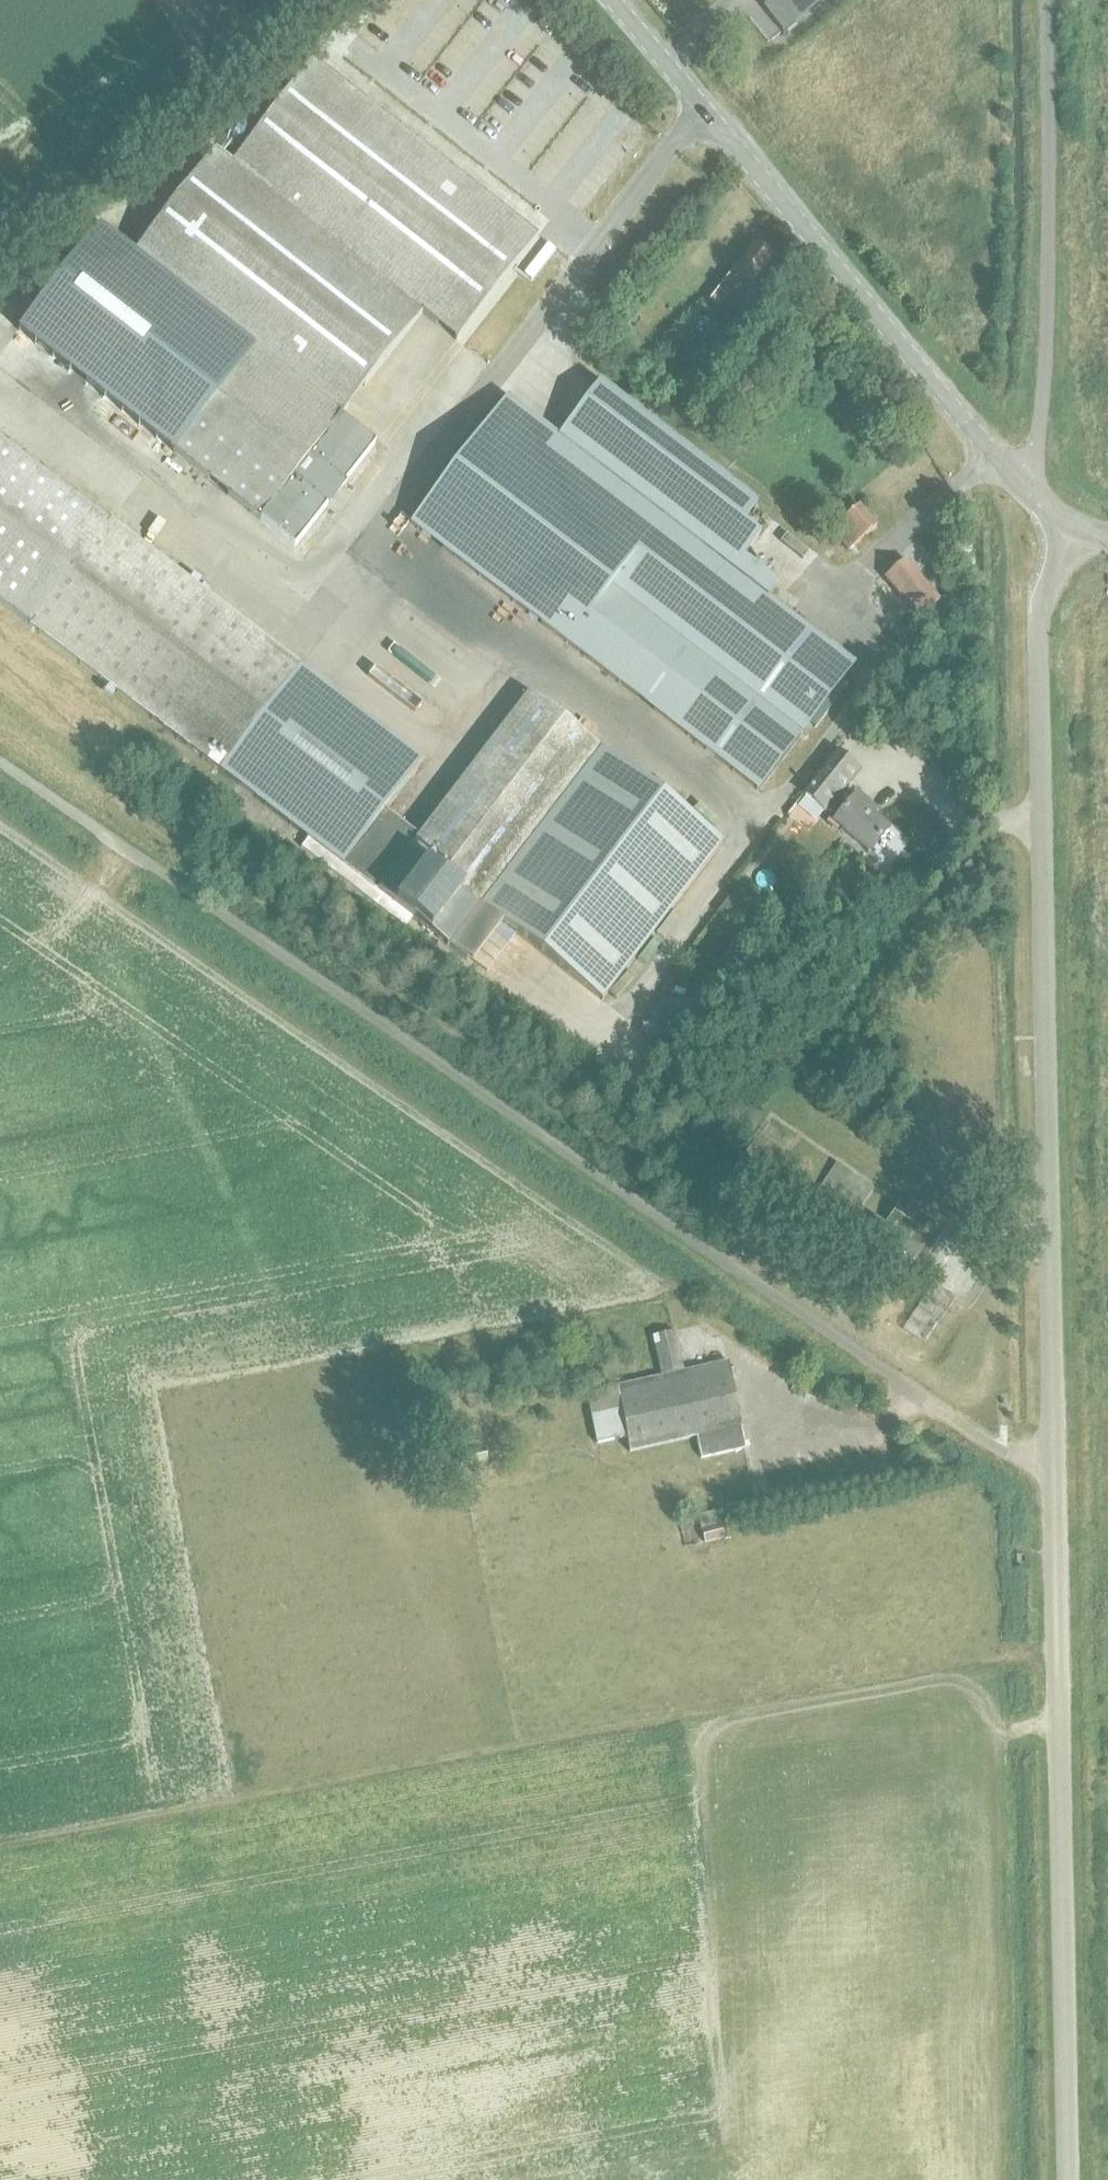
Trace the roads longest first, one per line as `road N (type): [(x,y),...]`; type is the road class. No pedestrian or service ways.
road 1 (track): [(1057,1656),(1004,1658),(0,1846)]
road 2 (unclassified): [(1054,1457),(1039,597),(1072,531)]
road 3 (unclassified): [(1065,2179),(1054,1457)]
road 4 (unclassified): [(1020,479),(974,434),(613,0)]
road 5 (unclassified): [(1020,479),(1029,471),(1042,408),(1046,0)]
road 6 (unclassified): [(1054,1457),(1015,1455),(893,1372)]

